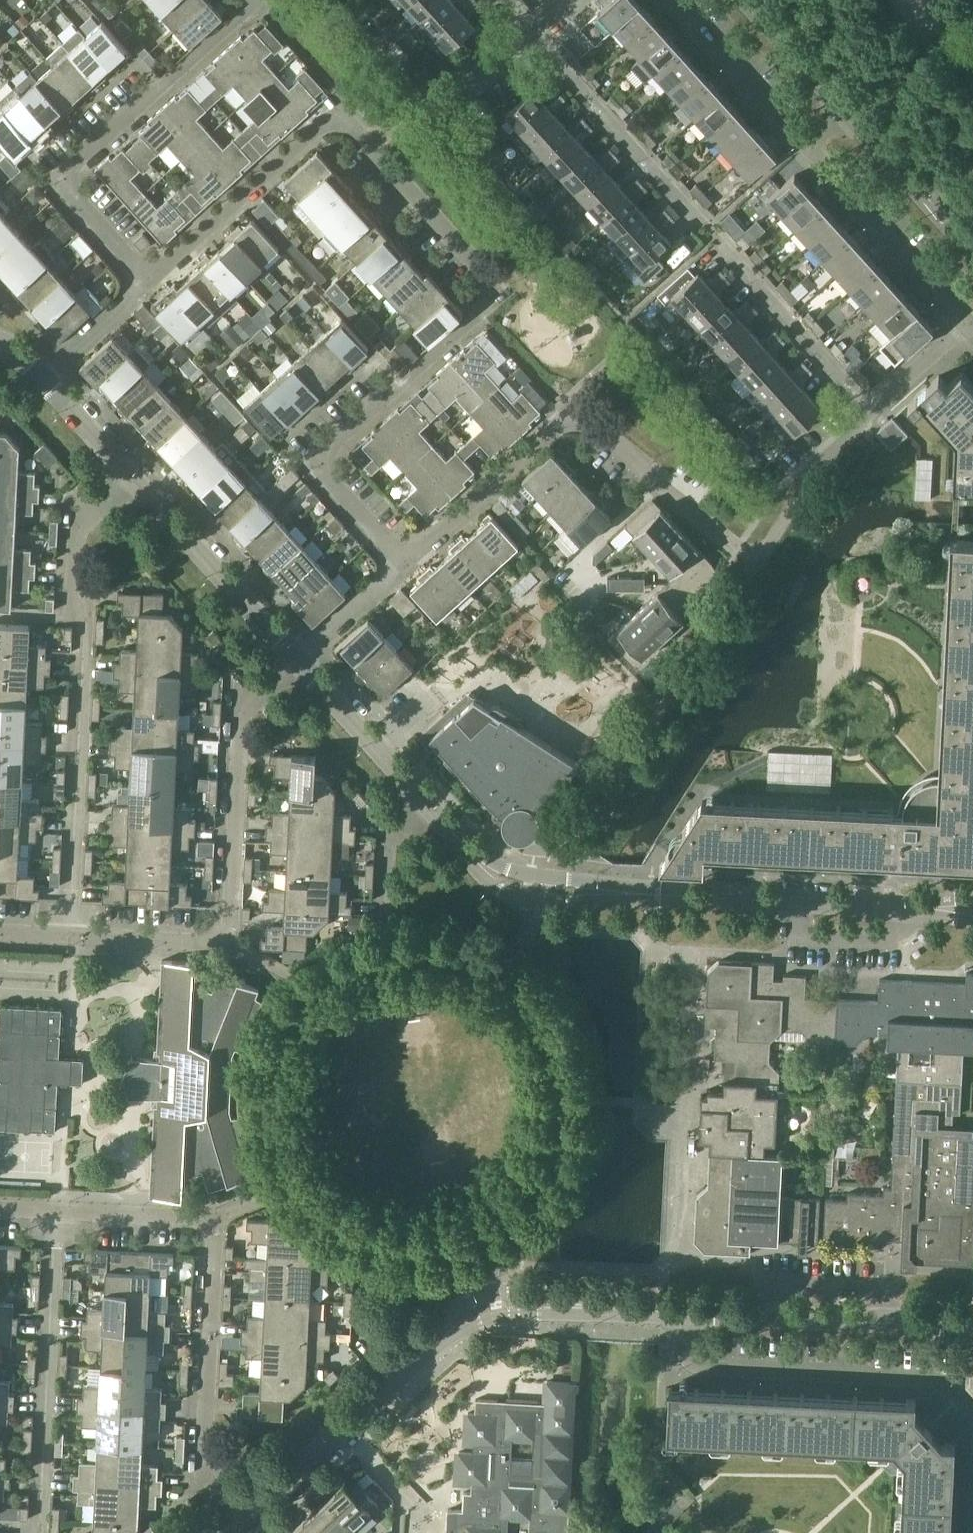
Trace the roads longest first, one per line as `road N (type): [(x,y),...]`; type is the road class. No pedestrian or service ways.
road 1 (residential): [(402,564),(314,464),(496,296),(360,140),(341,126),(312,130),(135,290)]
road 2 (residential): [(872,414),(531,35)]
road 3 (residential): [(56,1212),(210,1222),(205,1459),(254,1509)]
road 4 (residential): [(77,933),(227,944),(239,715),(299,661)]
road 5 (residential): [(759,563),(567,419),(402,564)]
road 6 (residential): [(672,0),(968,323)]
road 7 (residential): [(135,290),(50,188),(254,0)]
road 8 (residential): [(972,1414),(947,1385),(914,1375),(700,1366),(687,1356),(688,1313)]
road 9 (tertiary): [(972,250),(747,0)]
road 10 (residential): [(39,1532),(56,1212)]
road 11 (residential): [(77,933),(83,618)]
road 12 (residential): [(927,908),(626,894)]
road 13 (residential): [(688,1313),(972,1328)]
road 14 (residential): [(299,661),(133,478)]
road 15 (residential): [(622,1309),(513,1292),(463,1307),(438,1340)]
road 16 (residential): [(254,1509),(403,1372)]
road 17 (residential): [(430,807),(299,661)]
road 18 (residential): [(438,1340),(516,1315),(622,1309)]
road 19 (residential): [(474,855),(485,881),(520,897),(609,901),(626,894)]
road 20 (residential): [(83,618),(85,517),(133,478)]
road 21 (residential): [(626,894),(608,883),(518,873),(474,855)]
road 22 (residential): [(299,661),(402,564)]
road 23 (residential): [(133,478),(41,376)]
road 24 (residential): [(872,414),(968,323)]
road 25 (residential): [(41,376),(135,290)]
road 26 (residential): [(793,509),(825,457),(872,414)]

